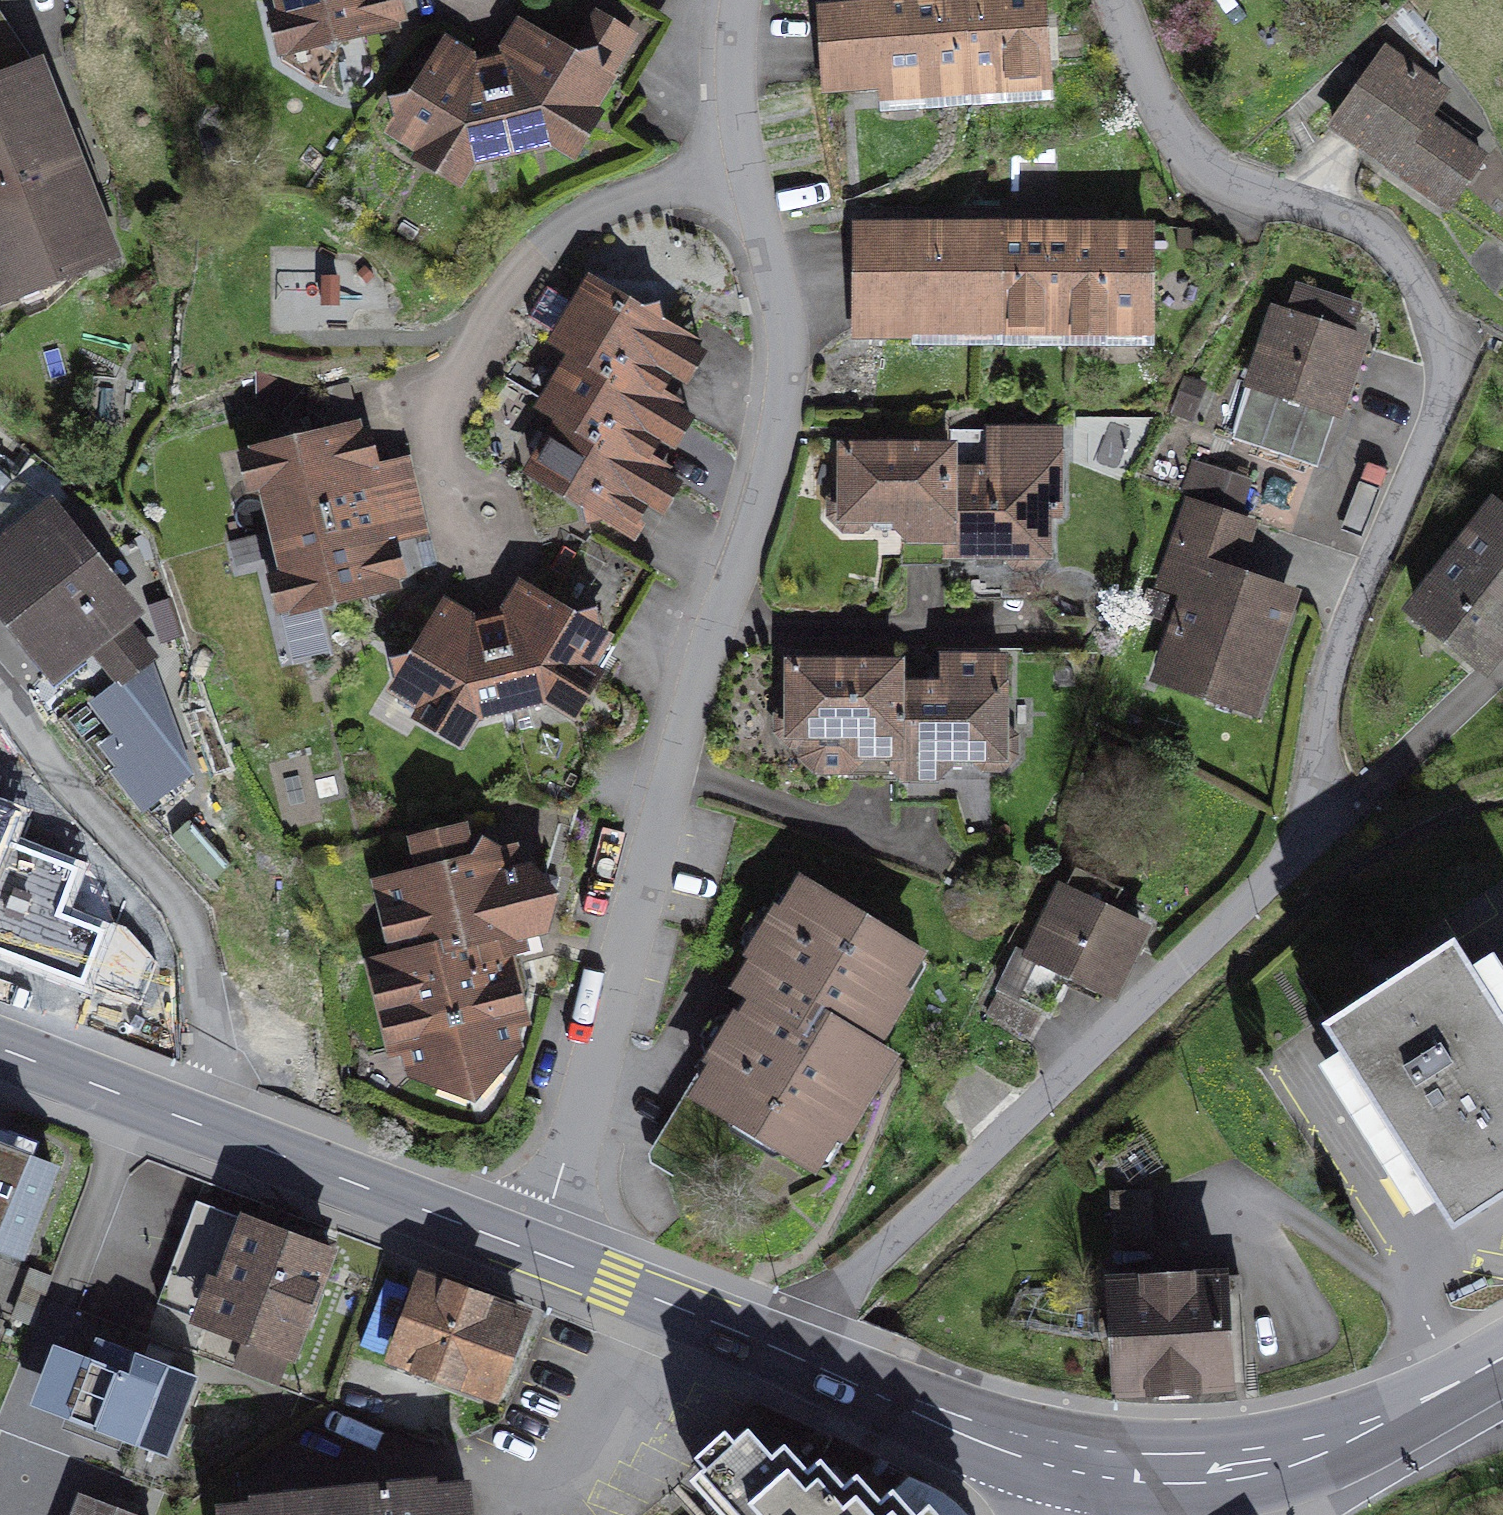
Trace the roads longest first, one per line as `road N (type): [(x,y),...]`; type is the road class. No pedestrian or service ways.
road 1 (residential): [(792,1355),(812,1315),(1299,849),(1324,704),(1428,434),(1446,364),(1412,273),(1340,212),(1237,194),(1166,132),(1114,0)]
road 2 (residential): [(532,1251),(696,691),(772,459),(789,350),(753,189)]
road 3 (secondary): [(0,1050),(532,1251)]
road 4 (secondary): [(1097,1463),(1213,1468),(1308,1449),(1407,1409),(1502,1357)]
road 5 (residential): [(753,189),(646,192),(559,239),(436,395)]
road 6 (secondary): [(792,1355),(995,1439),(1097,1463)]
road 7 (secondary): [(532,1251),(792,1355)]
road 8 (residential): [(753,189),(734,34),(741,0)]

